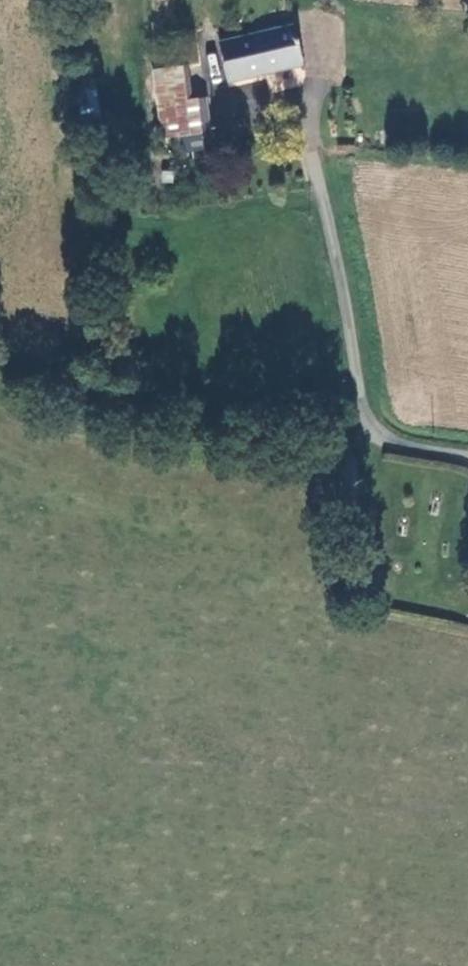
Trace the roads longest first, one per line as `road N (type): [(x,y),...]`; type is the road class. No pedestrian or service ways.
road 1 (unclassified): [(467,454),(385,437),(365,413),(308,126)]

